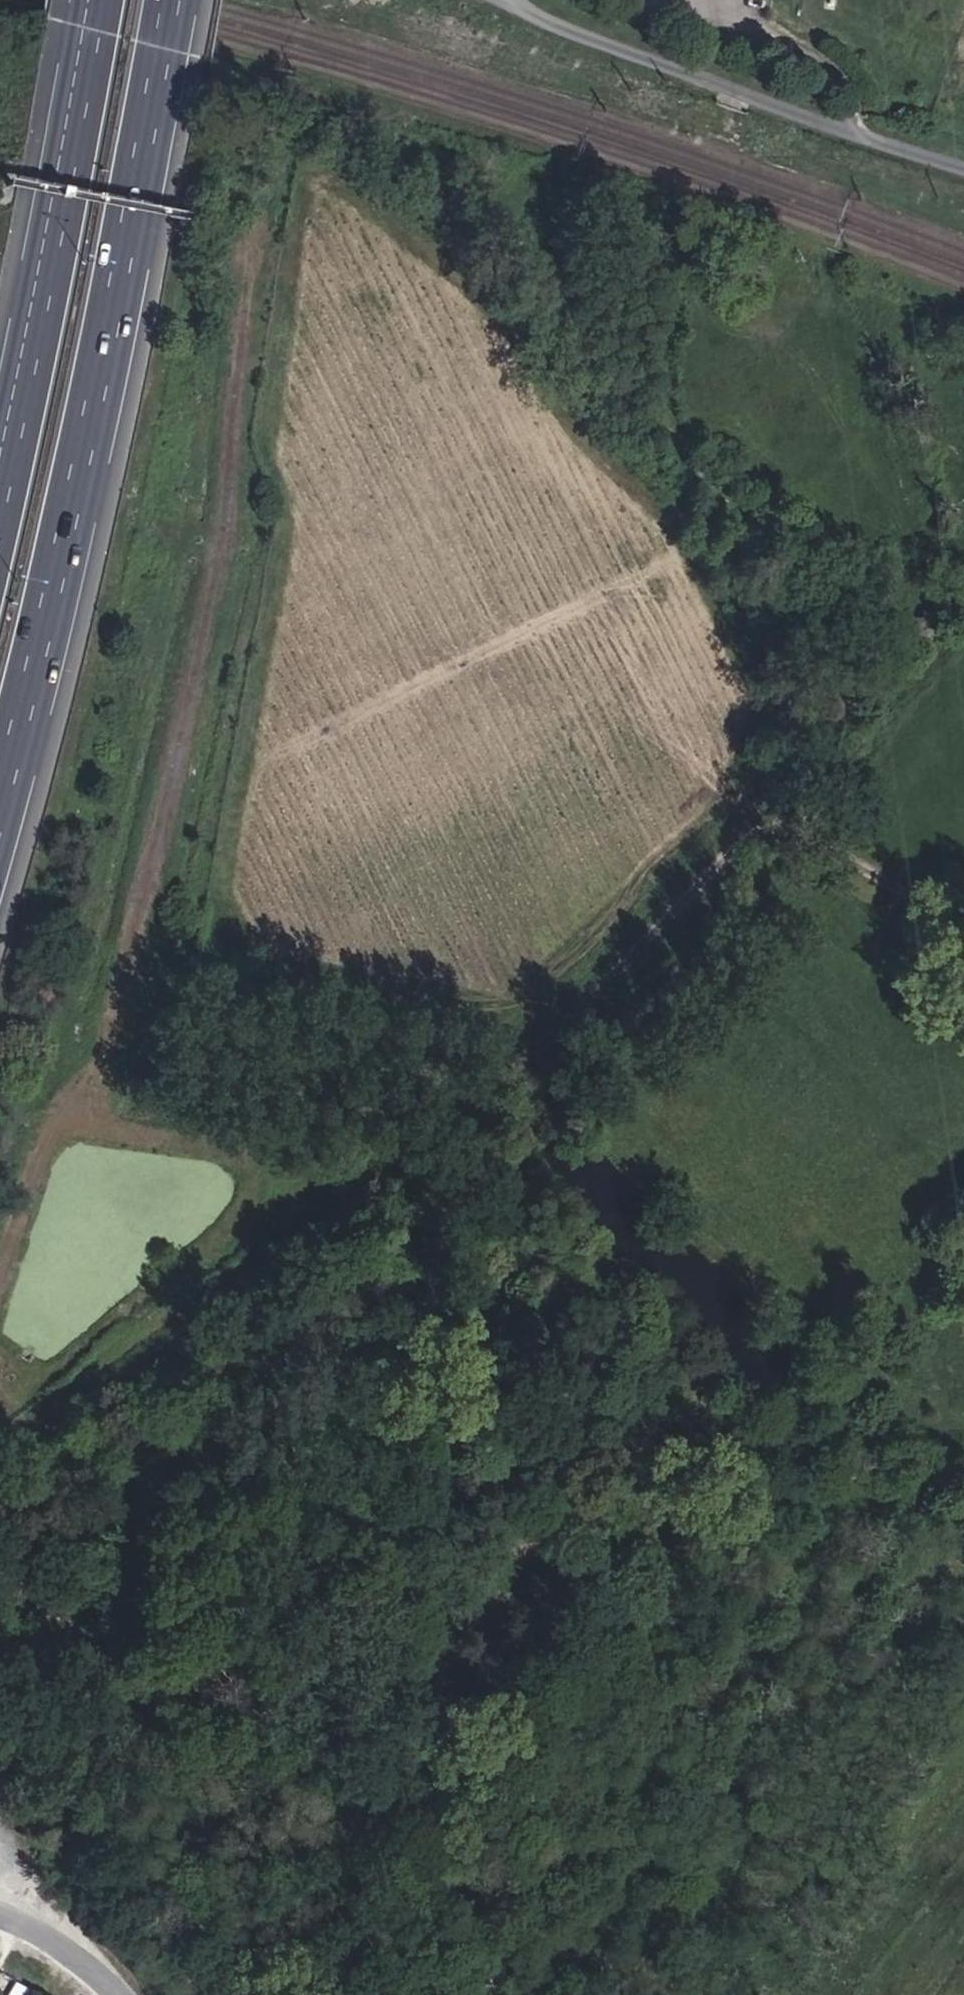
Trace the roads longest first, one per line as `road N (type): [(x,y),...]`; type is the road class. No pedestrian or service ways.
road 1 (motorway): [(0,799),(48,613),(171,0)]
road 2 (motorway): [(97,0),(0,492)]
road 3 (residential): [(508,0),(634,58),(963,169)]
road 4 (residential): [(115,1994),(25,1918),(0,1916)]

